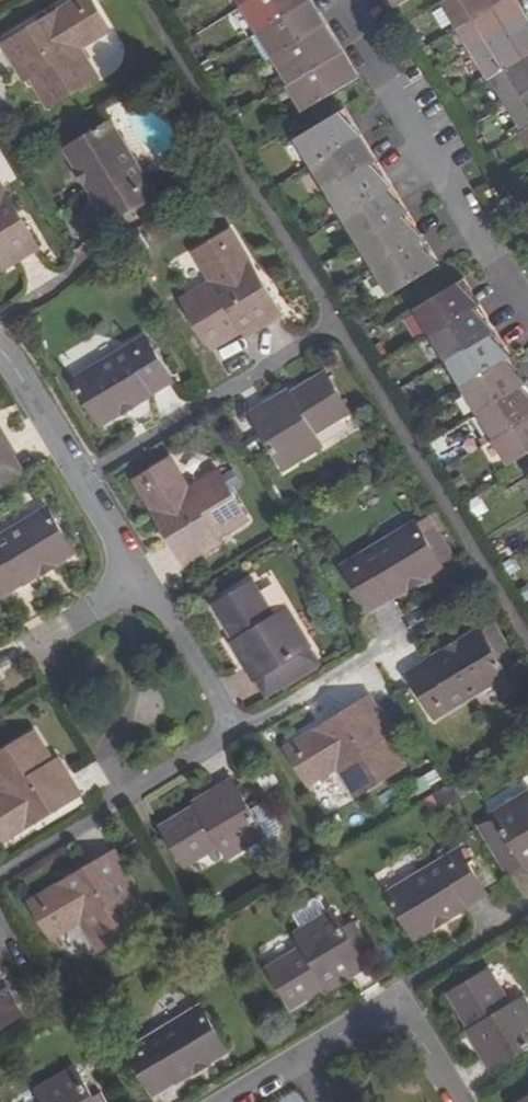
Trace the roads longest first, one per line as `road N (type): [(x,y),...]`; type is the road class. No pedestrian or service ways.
road 1 (residential): [(527,305),(365,36),(356,0)]
road 2 (residential): [(223,739),(0,869)]
road 3 (residential): [(0,359),(132,580)]
road 4 (residential): [(132,580),(223,739)]
road 5 (residential): [(527,910),(404,985),(392,1003)]
road 6 (residential): [(346,666),(223,739)]
road 7 (residential): [(132,580),(24,641)]

